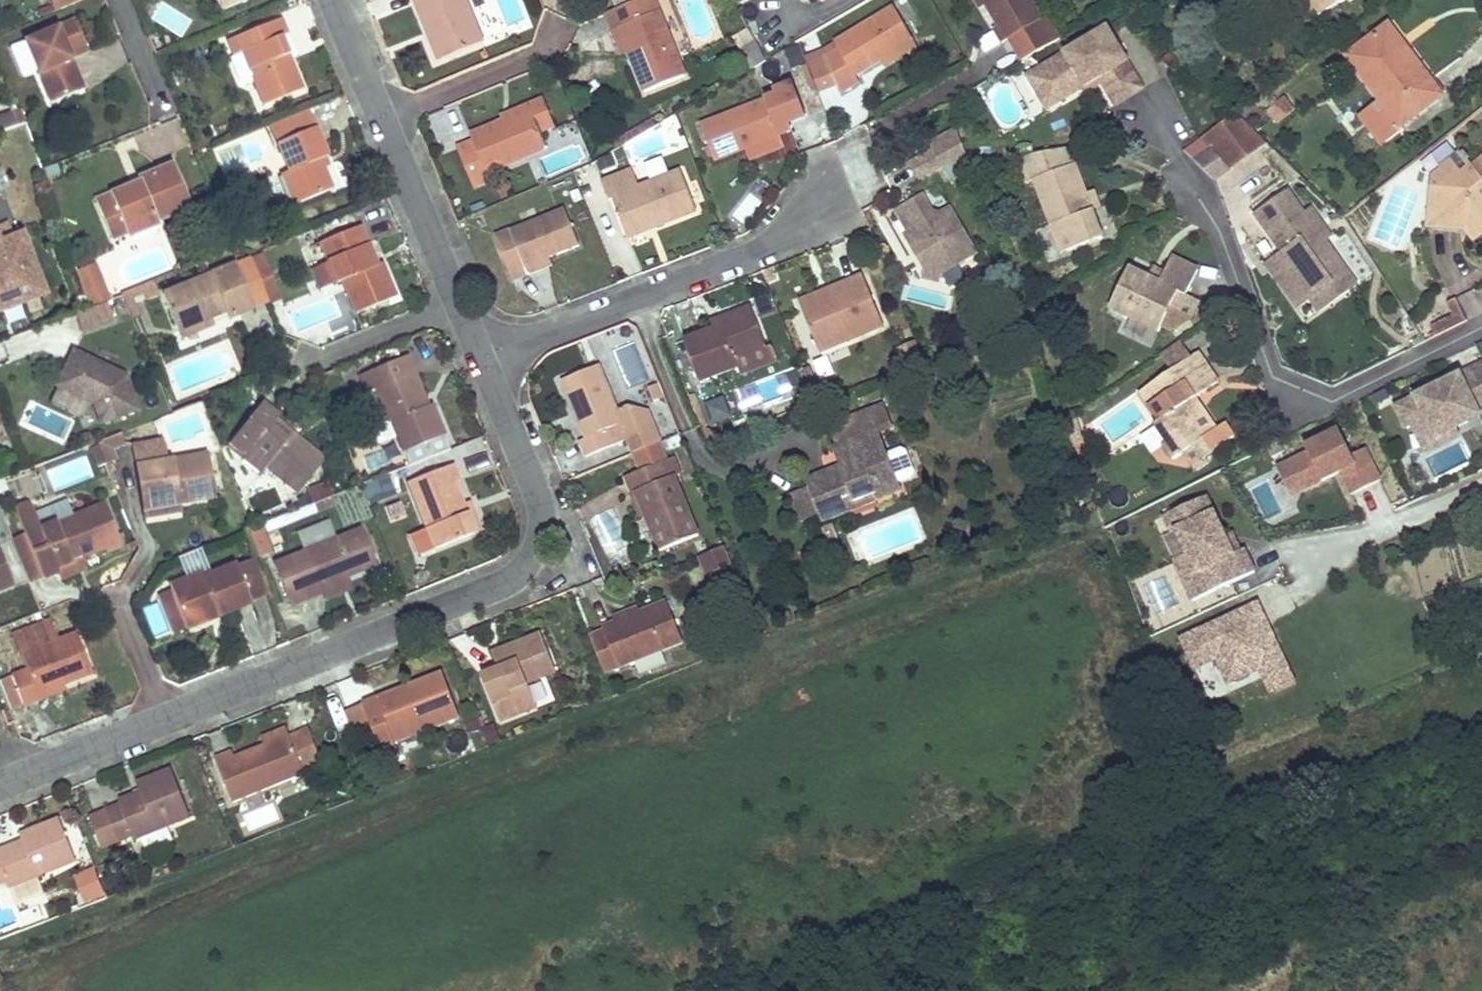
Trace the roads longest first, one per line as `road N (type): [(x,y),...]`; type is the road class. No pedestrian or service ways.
road 1 (residential): [(165,718),(501,589),(522,569),(544,538),(543,500),(462,300)]
road 2 (residential): [(121,470),(149,548),(124,617),(165,718)]
road 3 (residential): [(462,300),(386,116)]
road 4 (residential): [(554,28),(546,52),(386,116)]
road 5 (residential): [(0,785),(165,718)]
road 6 (residential): [(311,360),(462,300)]
road 7 (residential): [(386,116),(336,0)]

